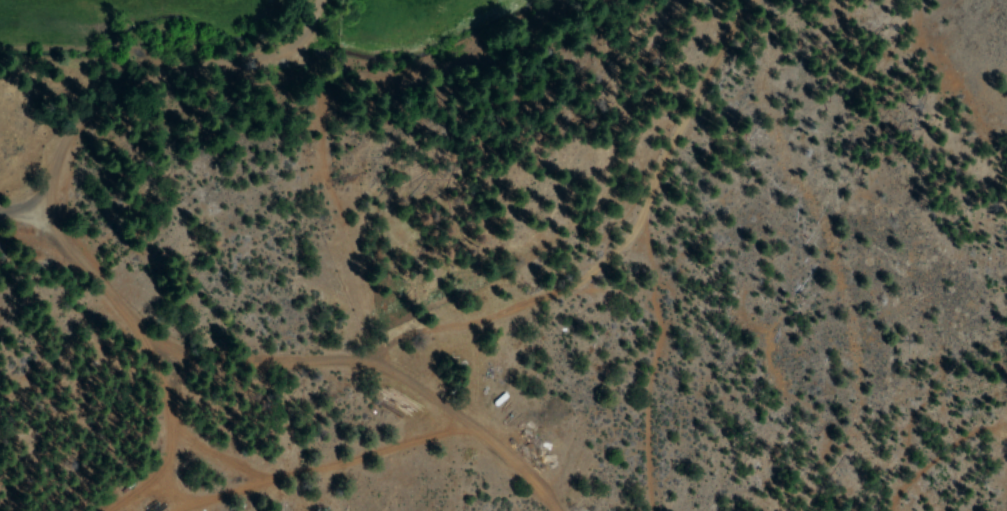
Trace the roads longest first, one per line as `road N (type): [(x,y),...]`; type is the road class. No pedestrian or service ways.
road 1 (residential): [(720,510),(668,455),(606,415),(470,384),(355,318),(273,227)]
road 2 (residential): [(0,296),(259,268),(334,57),(329,0)]
road 3 (residential): [(902,0),(807,211),(740,298),(617,391),(606,415)]

